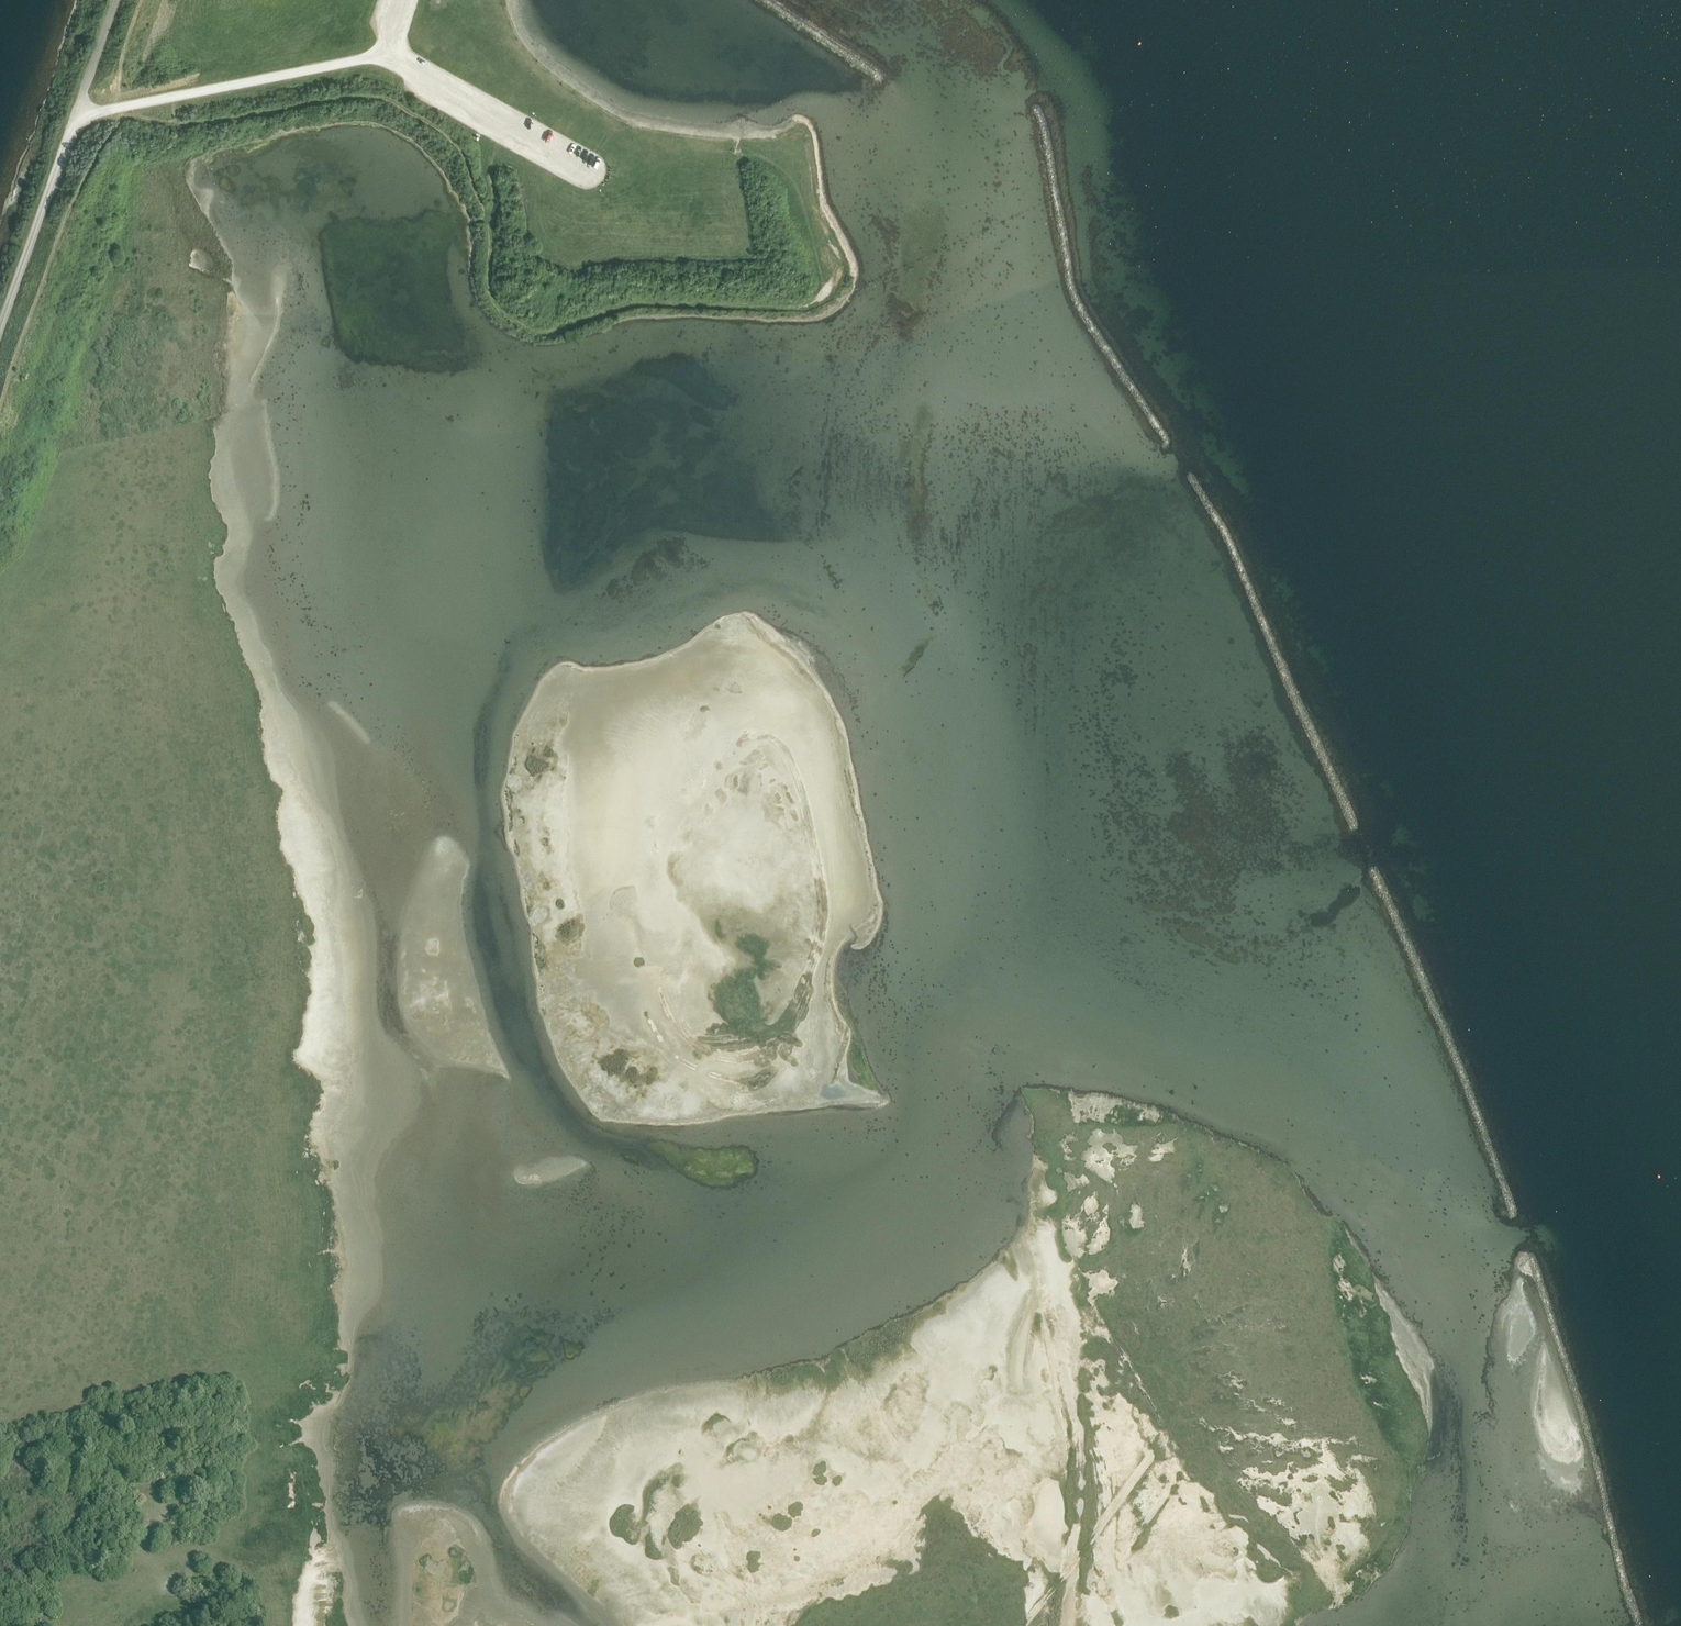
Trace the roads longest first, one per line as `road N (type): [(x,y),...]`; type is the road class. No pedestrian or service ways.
road 1 (unclassified): [(0,338),(118,0)]

